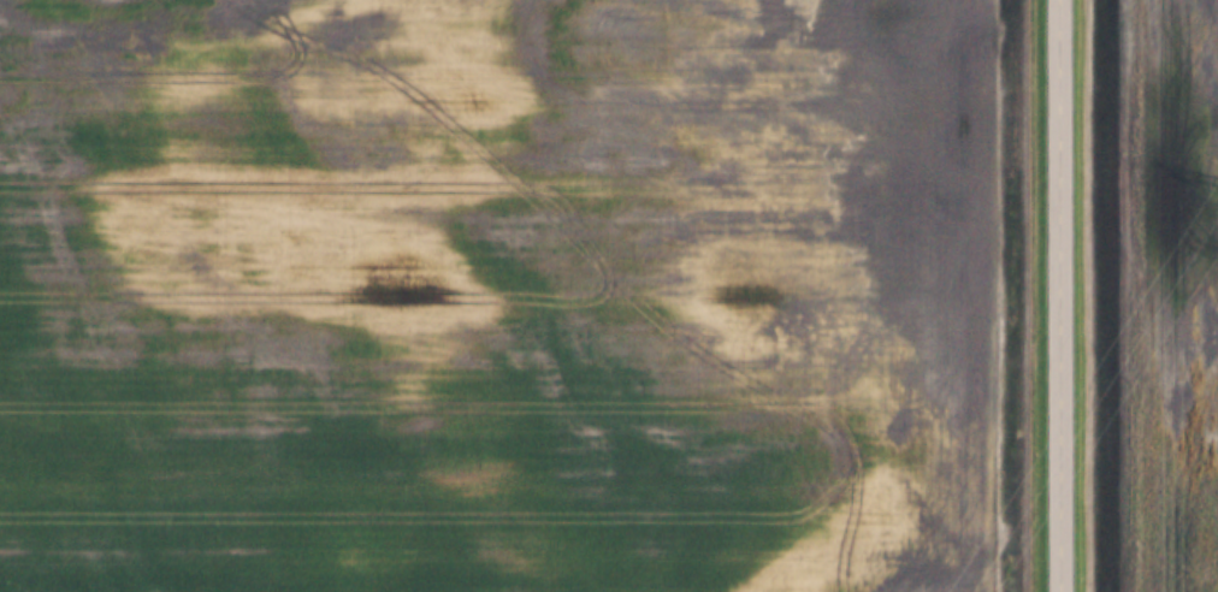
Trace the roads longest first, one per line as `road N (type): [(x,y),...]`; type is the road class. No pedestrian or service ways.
road 1 (tertiary): [(1068,591),(1062,0)]

